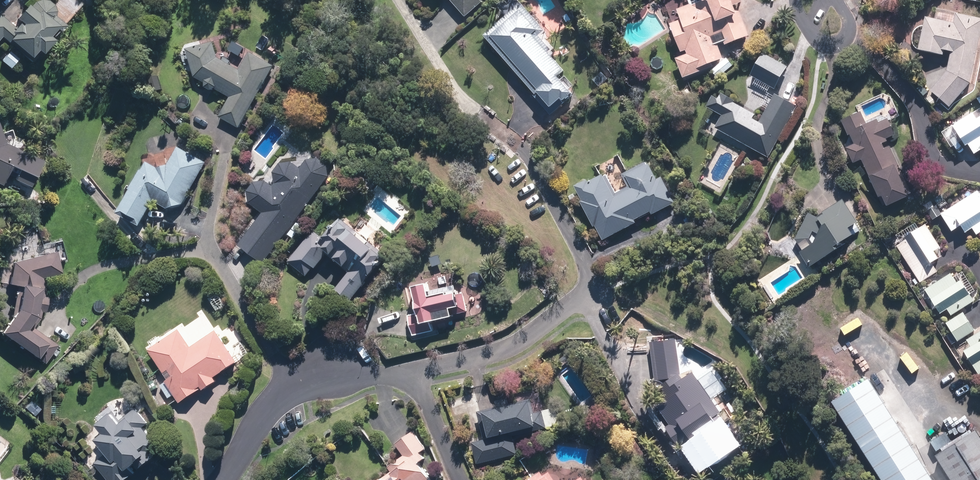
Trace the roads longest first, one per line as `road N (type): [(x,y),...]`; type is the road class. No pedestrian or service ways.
road 1 (residential): [(224,157),(208,245),(291,385)]
road 2 (residential): [(587,294),(516,345),(411,373)]
road 3 (residential): [(849,39),(904,90),(933,155),(979,171)]

